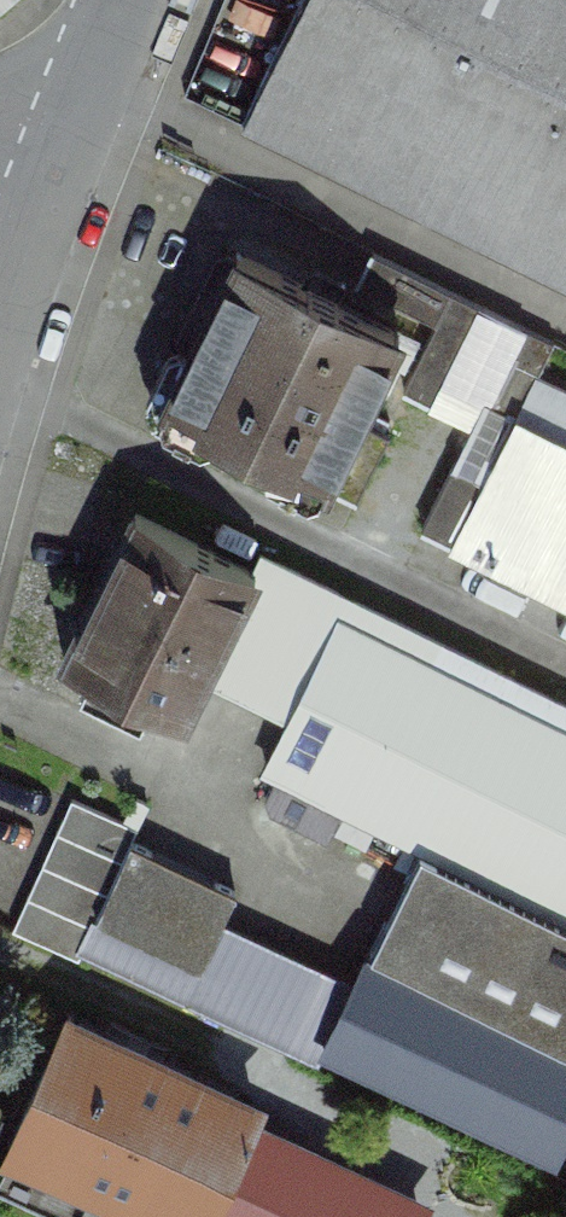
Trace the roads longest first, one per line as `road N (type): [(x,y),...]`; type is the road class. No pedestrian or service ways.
road 1 (residential): [(129,0),(56,176)]
road 2 (residential): [(56,176),(0,341)]

